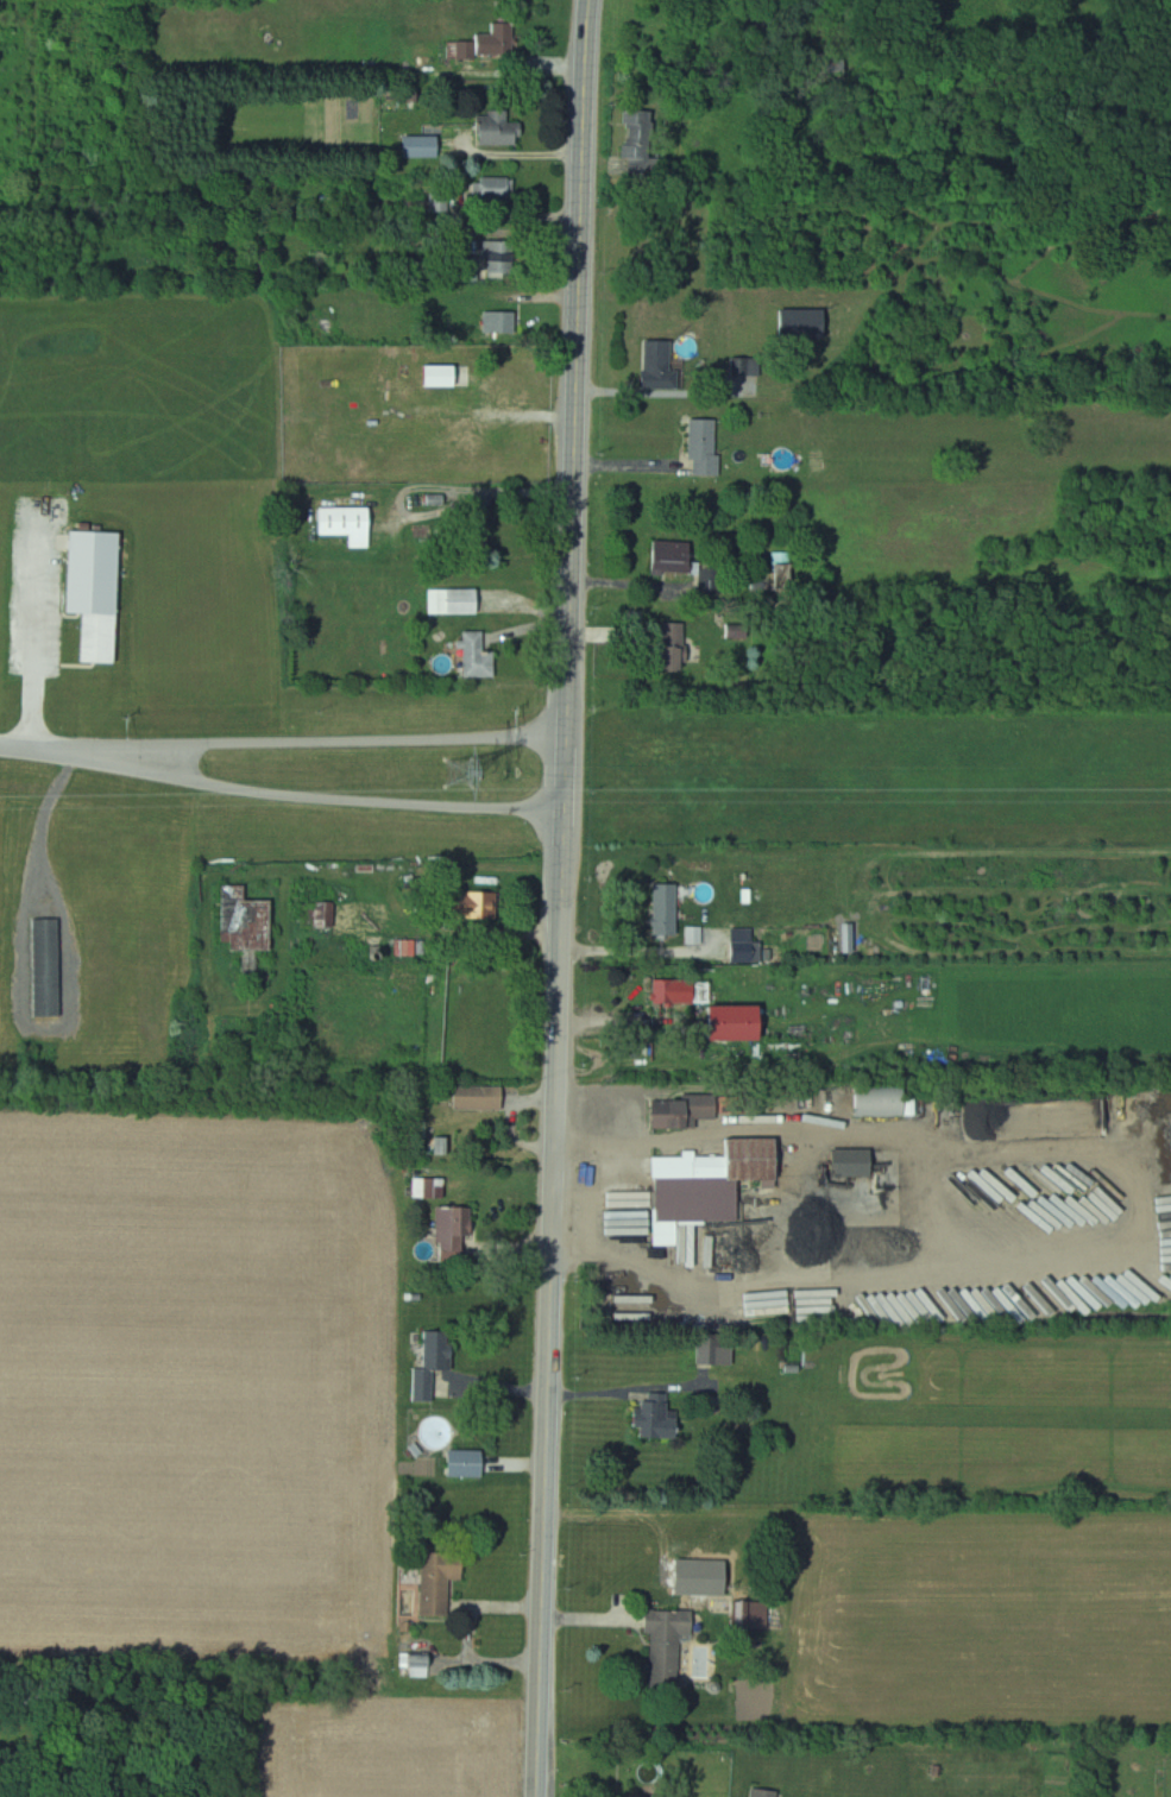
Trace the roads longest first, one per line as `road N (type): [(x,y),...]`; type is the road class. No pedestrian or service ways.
road 1 (primary): [(591,0),(537,1796)]
road 2 (residential): [(31,745),(248,789),(566,812)]
road 3 (residential): [(568,733),(92,744)]
road 4 (residential): [(31,745),(42,613)]

